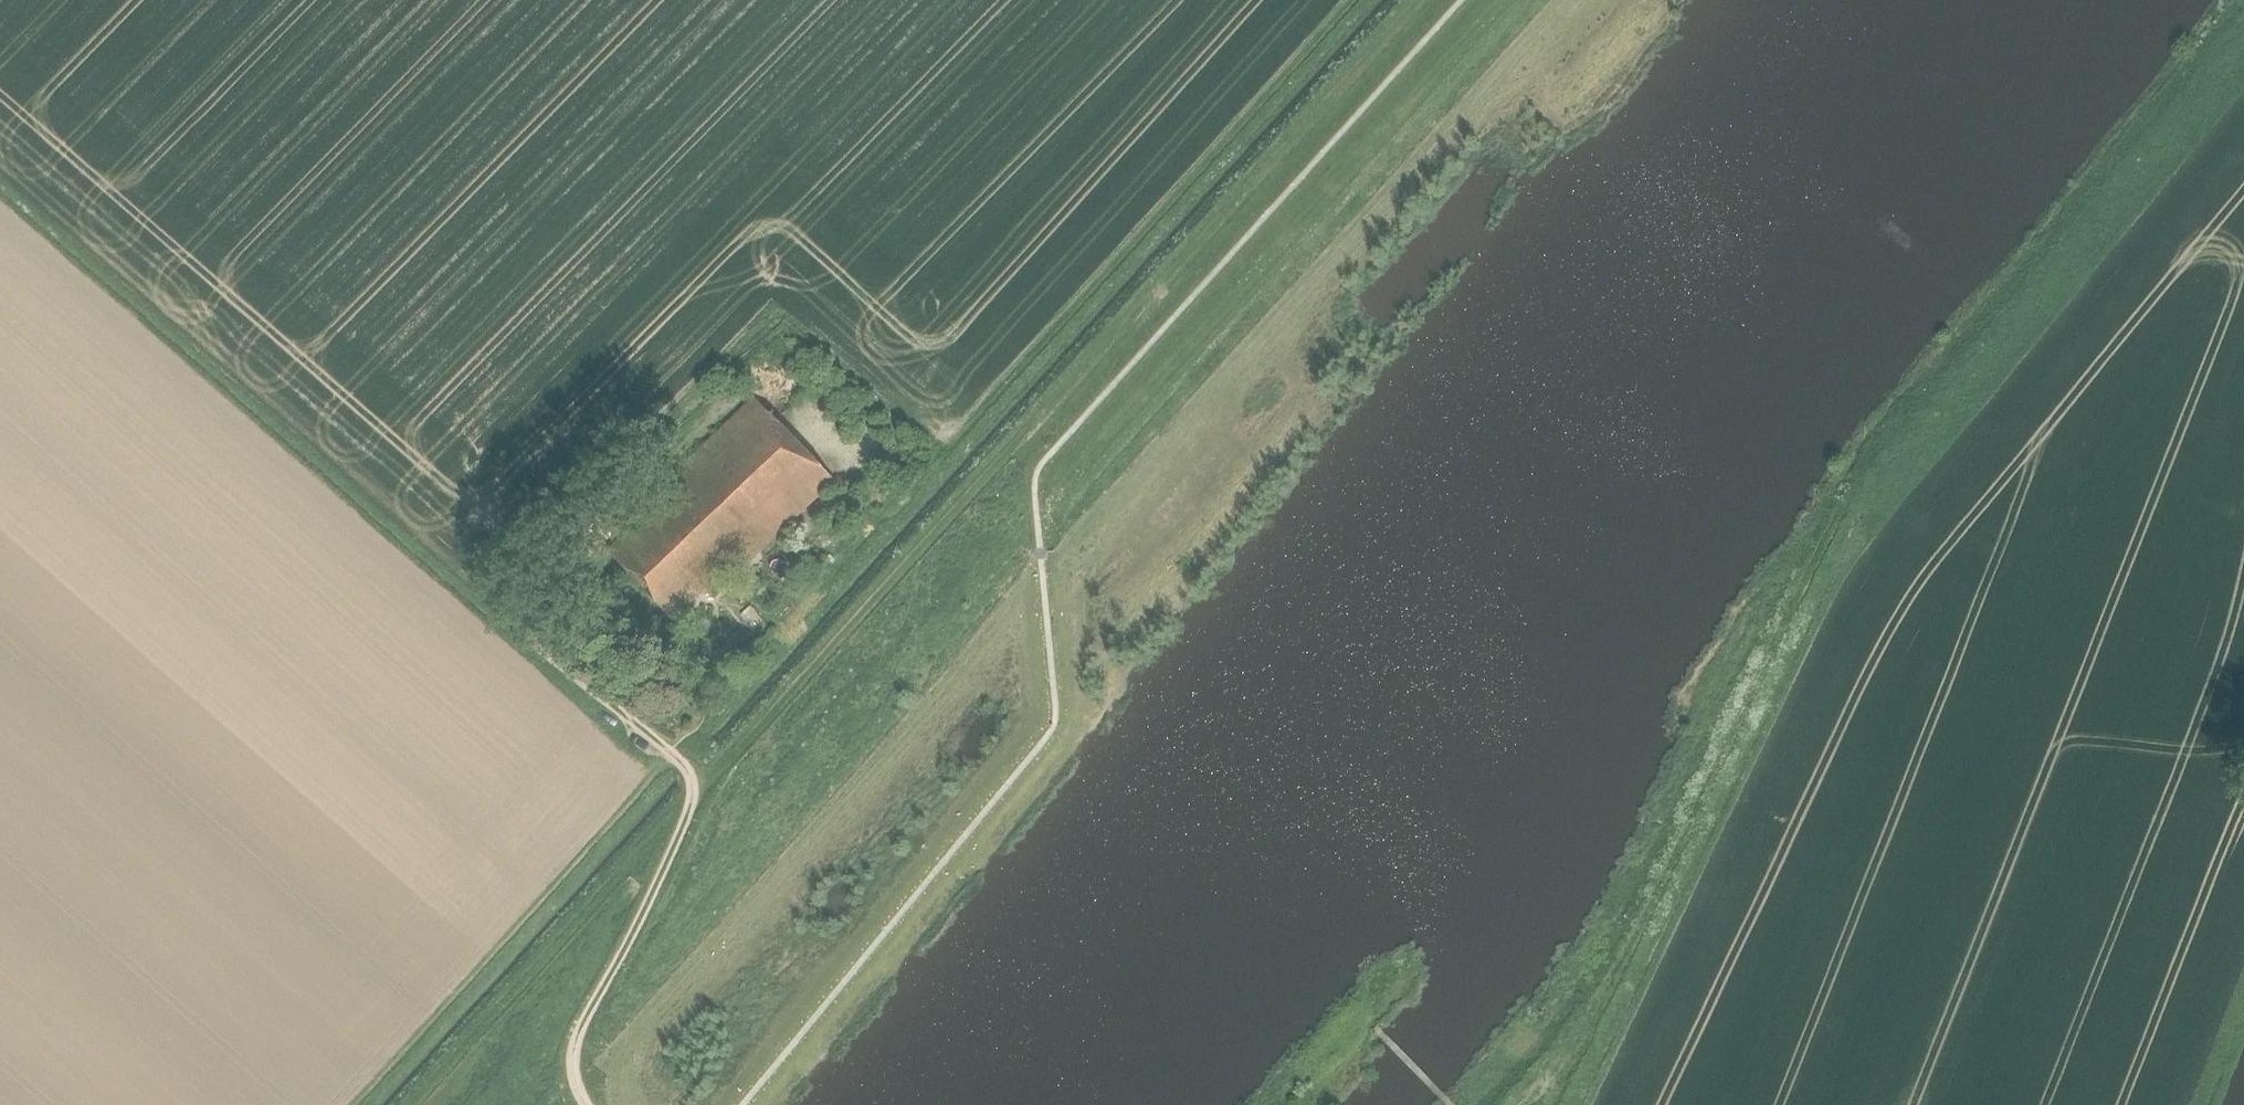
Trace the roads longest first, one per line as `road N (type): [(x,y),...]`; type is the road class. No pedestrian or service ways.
road 1 (track): [(562,672),(0,181)]

